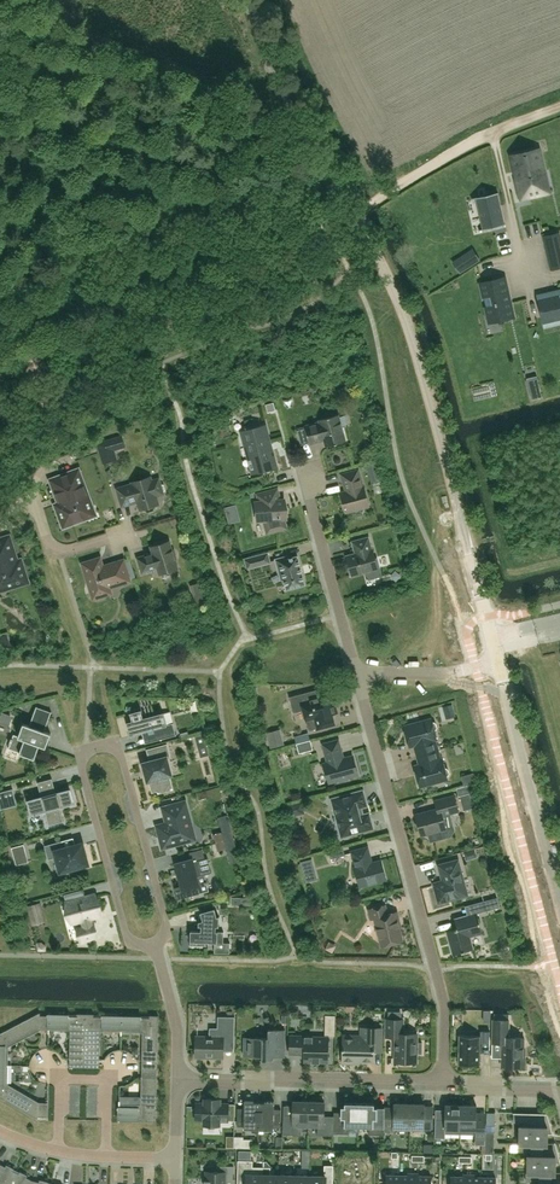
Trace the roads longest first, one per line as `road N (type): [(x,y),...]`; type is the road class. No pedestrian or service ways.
road 1 (track): [(0,376),(353,214),(493,132),(559,106)]
road 2 (residential): [(497,660),(417,353),(372,246),(325,167)]
road 3 (residential): [(356,672),(445,1007),(444,1079)]
road 4 (residential): [(444,1079),(271,1075),(245,1085),(179,1084)]
road 5 (residential): [(559,898),(497,660)]
road 6 (residential): [(98,746),(85,757),(83,773),(125,931),(134,944),(154,944)]
road 7 (residential): [(154,944),(167,923),(124,764),(113,748),(98,746)]
road 8 (residential): [(356,672),(308,489),(312,479)]
road 9 (residential): [(107,1157),(109,1080),(59,1079),(58,1151)]
road 10 (unclassified): [(325,167),(279,85),(246,0)]
road 11 (residential): [(493,132),(528,289)]
road 12 (residential): [(31,494),(58,438),(31,359)]
road 13 (residential): [(179,1084),(178,1033),(154,944)]
road 14 (residential): [(356,672),(446,674),(497,660)]
road 15 (residential): [(131,532),(54,546),(31,494)]

